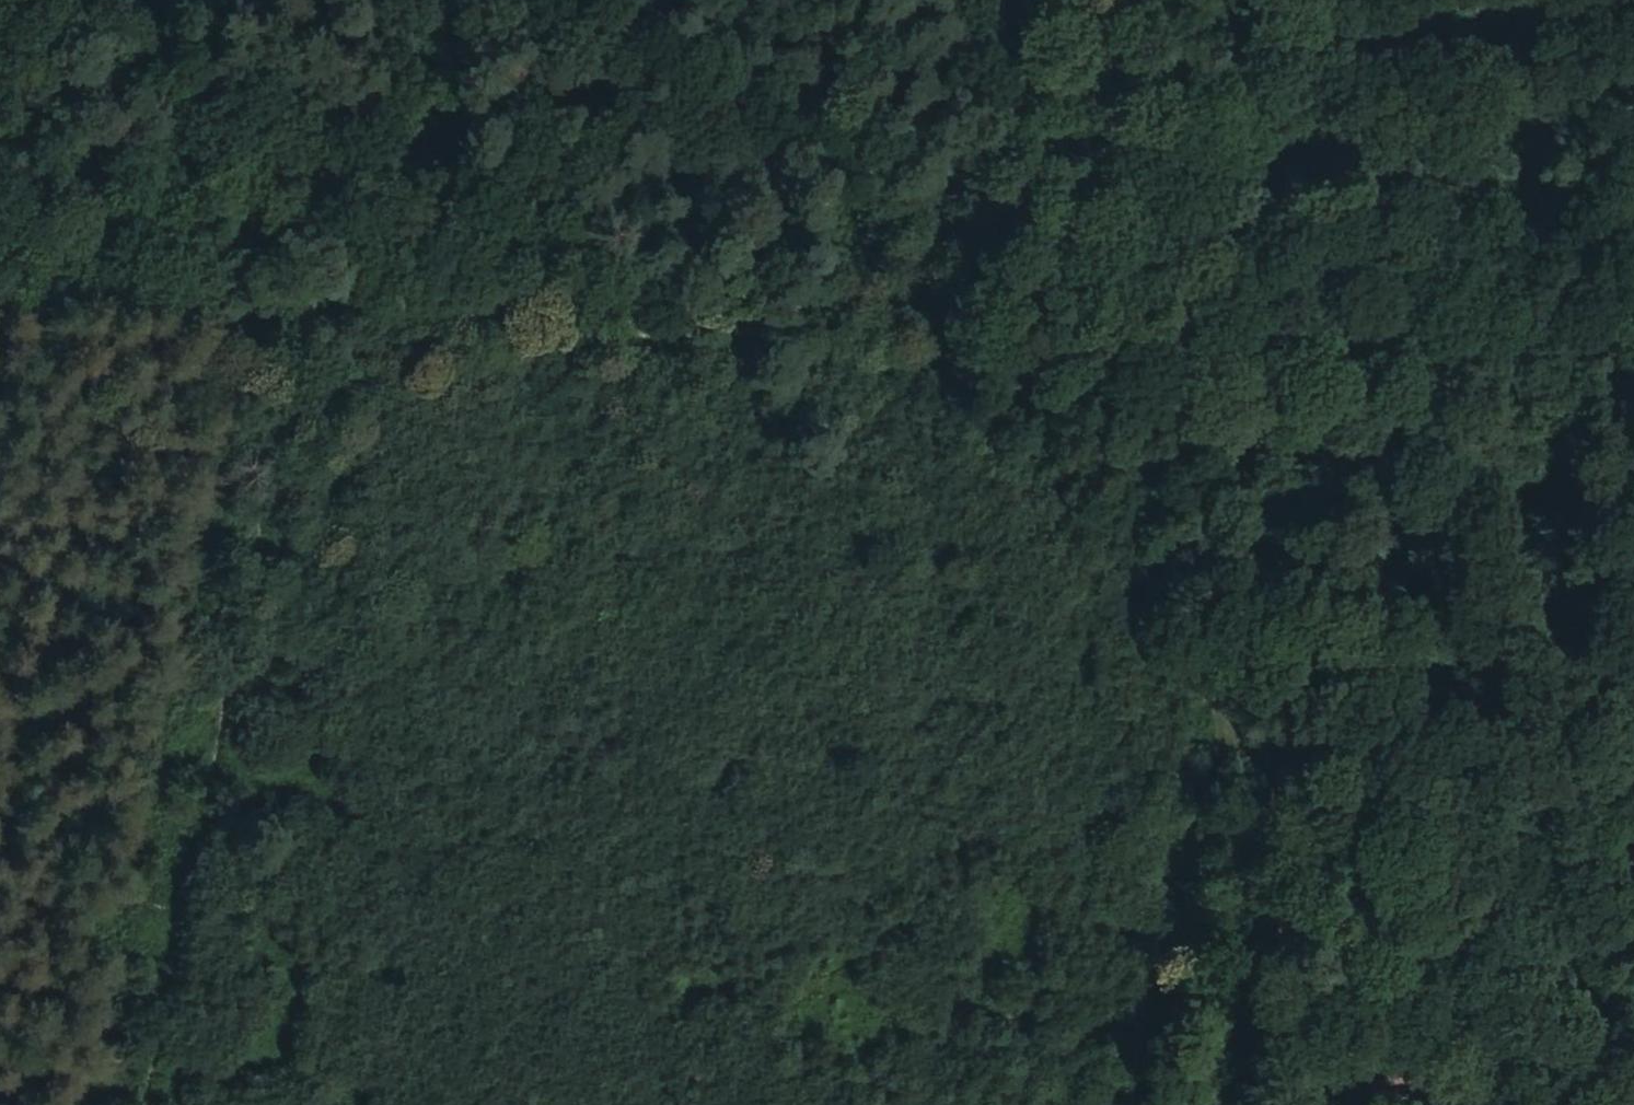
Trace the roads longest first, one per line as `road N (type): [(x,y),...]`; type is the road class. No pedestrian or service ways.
road 1 (track): [(1633,1104),(1618,1089),(1175,0)]

